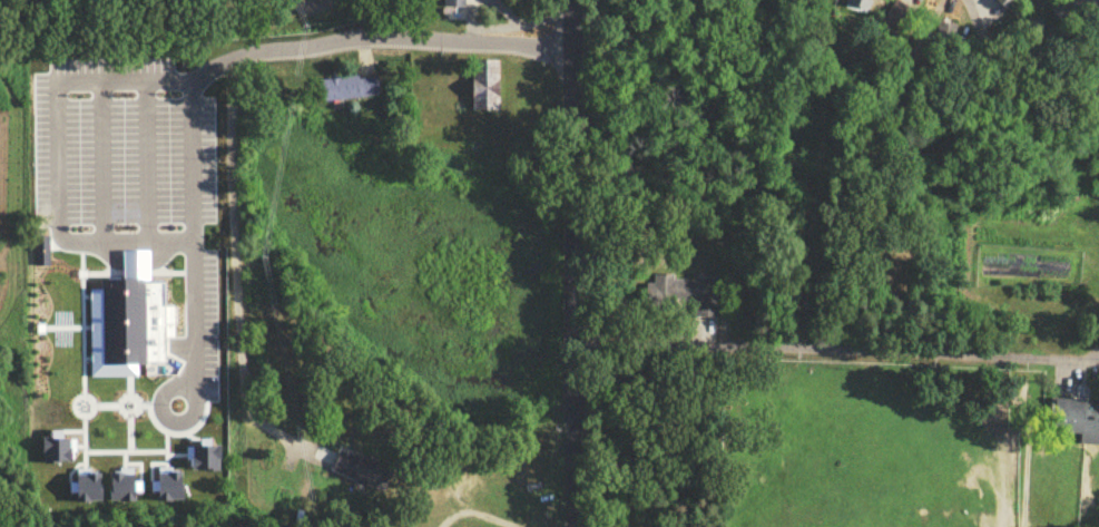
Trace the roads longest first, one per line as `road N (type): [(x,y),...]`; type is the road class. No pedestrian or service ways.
road 1 (residential): [(572,94),(549,56),(500,40),(352,39),(247,53),(234,97),(251,420)]
road 2 (residential): [(571,338),(1098,356)]
road 3 (tertiary): [(571,0),(573,526)]

